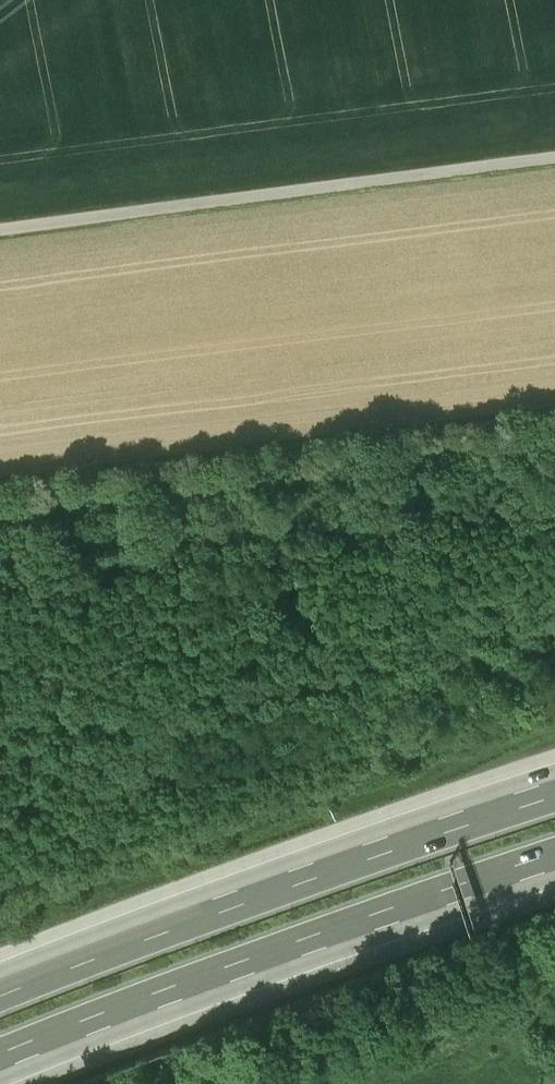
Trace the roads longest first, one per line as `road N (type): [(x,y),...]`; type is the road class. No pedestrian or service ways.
road 1 (motorway): [(0,1066),(370,922),(554,861)]
road 2 (motorway): [(554,777),(0,977)]
road 3 (track): [(554,158),(0,228)]

